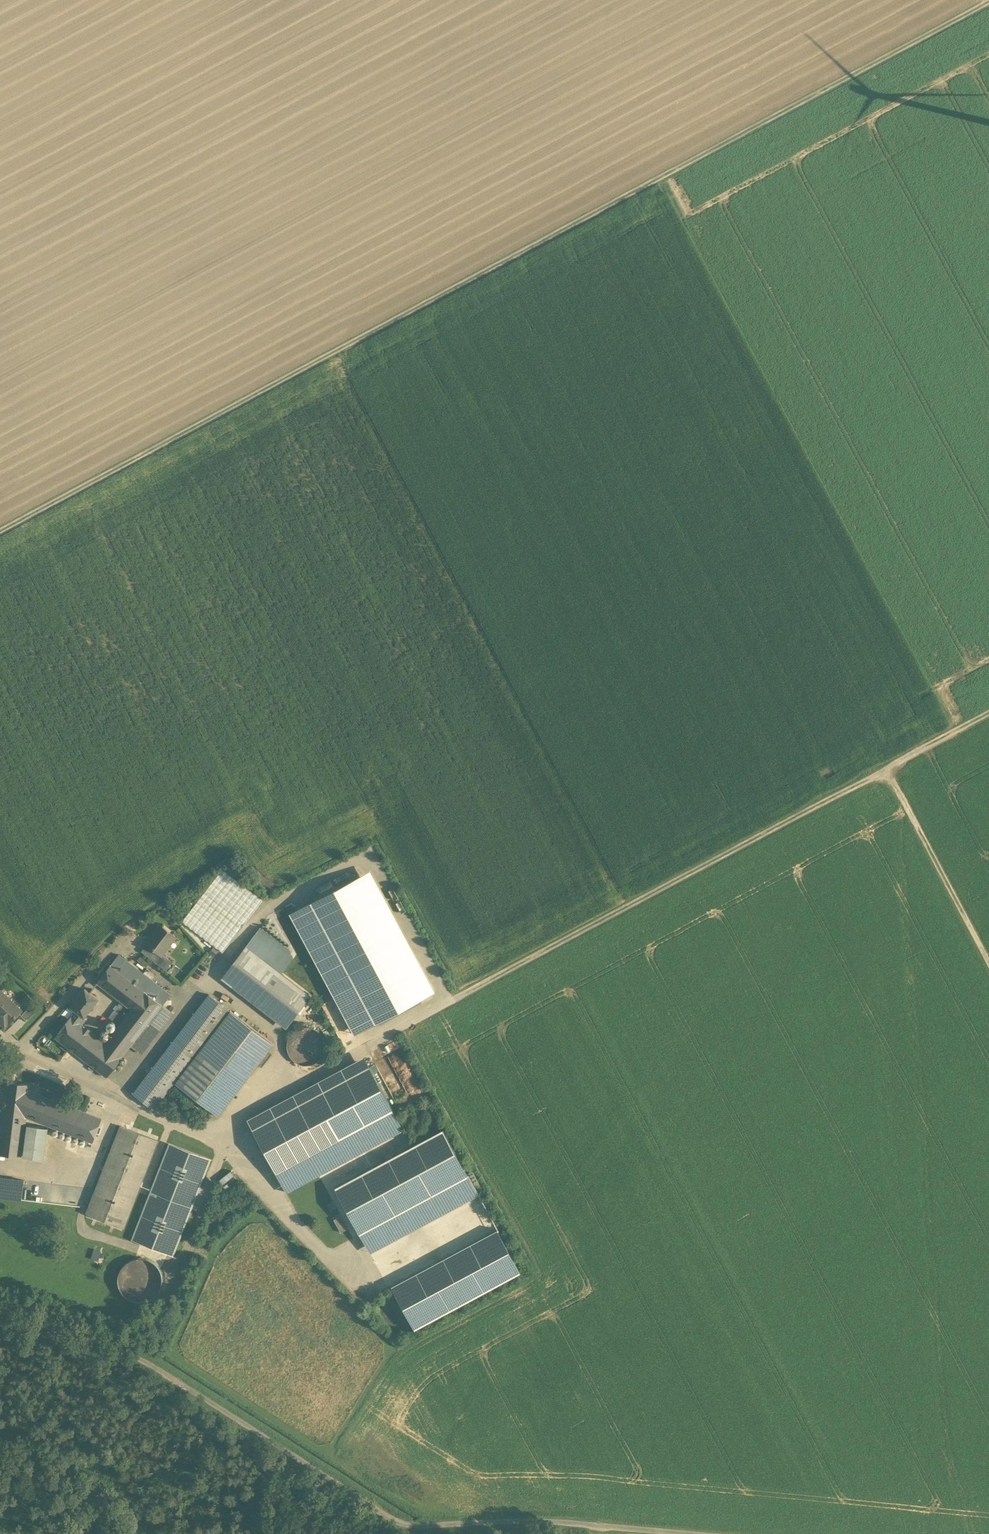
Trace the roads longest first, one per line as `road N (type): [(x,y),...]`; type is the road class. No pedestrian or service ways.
road 1 (track): [(988,712),(192,1137),(119,1093),(0,1043)]
road 2 (unclassified): [(0,1315),(144,1360),(408,1525),(629,1520),(772,1533)]
road 3 (track): [(119,1093),(206,982),(278,1035),(267,1097)]
road 4 (track): [(988,962),(886,767)]
road 5 (track): [(20,1052),(125,943)]

